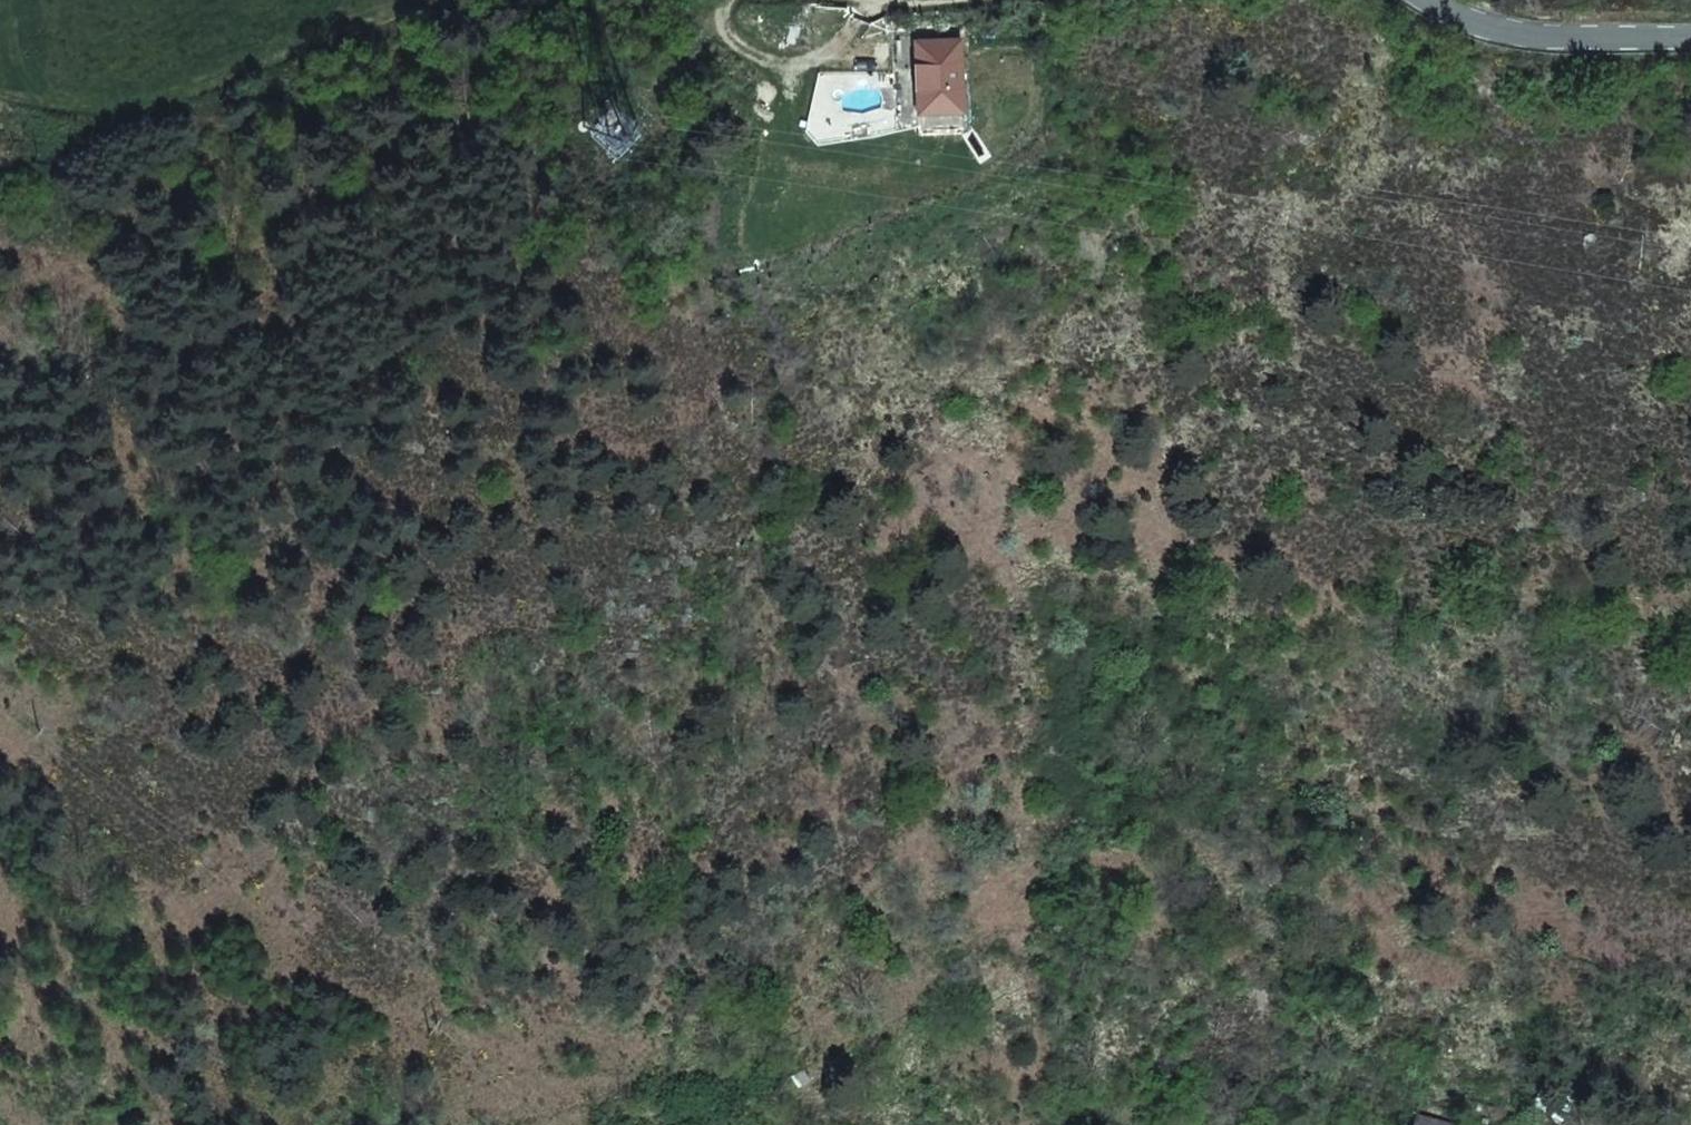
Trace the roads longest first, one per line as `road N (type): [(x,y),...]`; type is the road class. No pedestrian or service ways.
road 1 (track): [(406,0),(272,58),(181,111),(93,133),(0,120)]
road 2 (unclassified): [(1429,0),(1522,34),(1690,36)]

